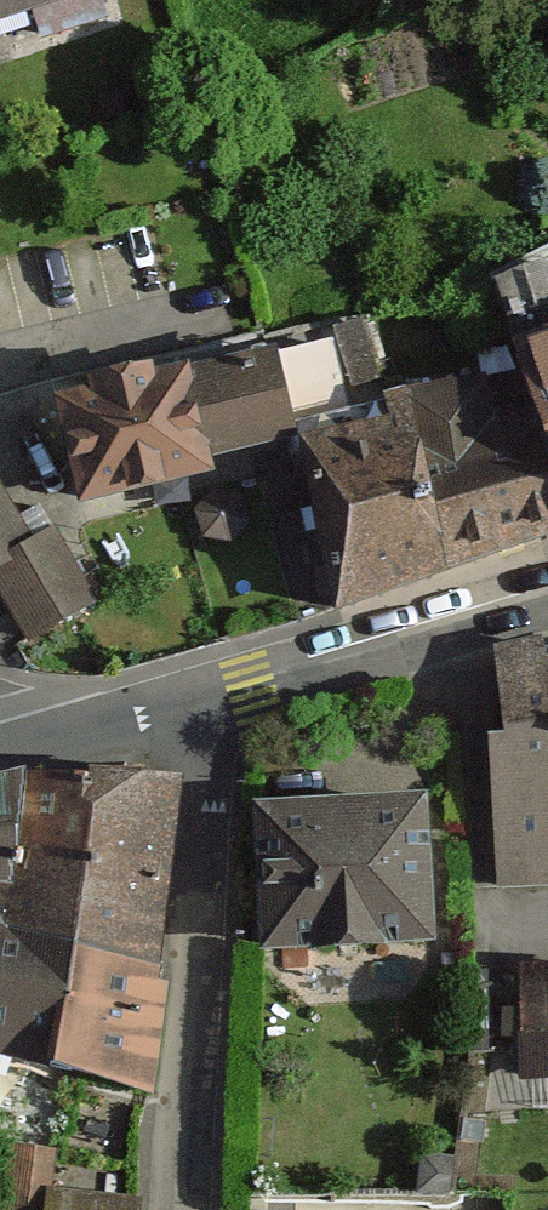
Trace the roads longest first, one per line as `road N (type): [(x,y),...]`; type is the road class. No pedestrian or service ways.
road 1 (residential): [(214,690),(191,1209)]
road 2 (residential): [(214,690),(547,593)]
road 3 (residential): [(0,750),(214,690)]

